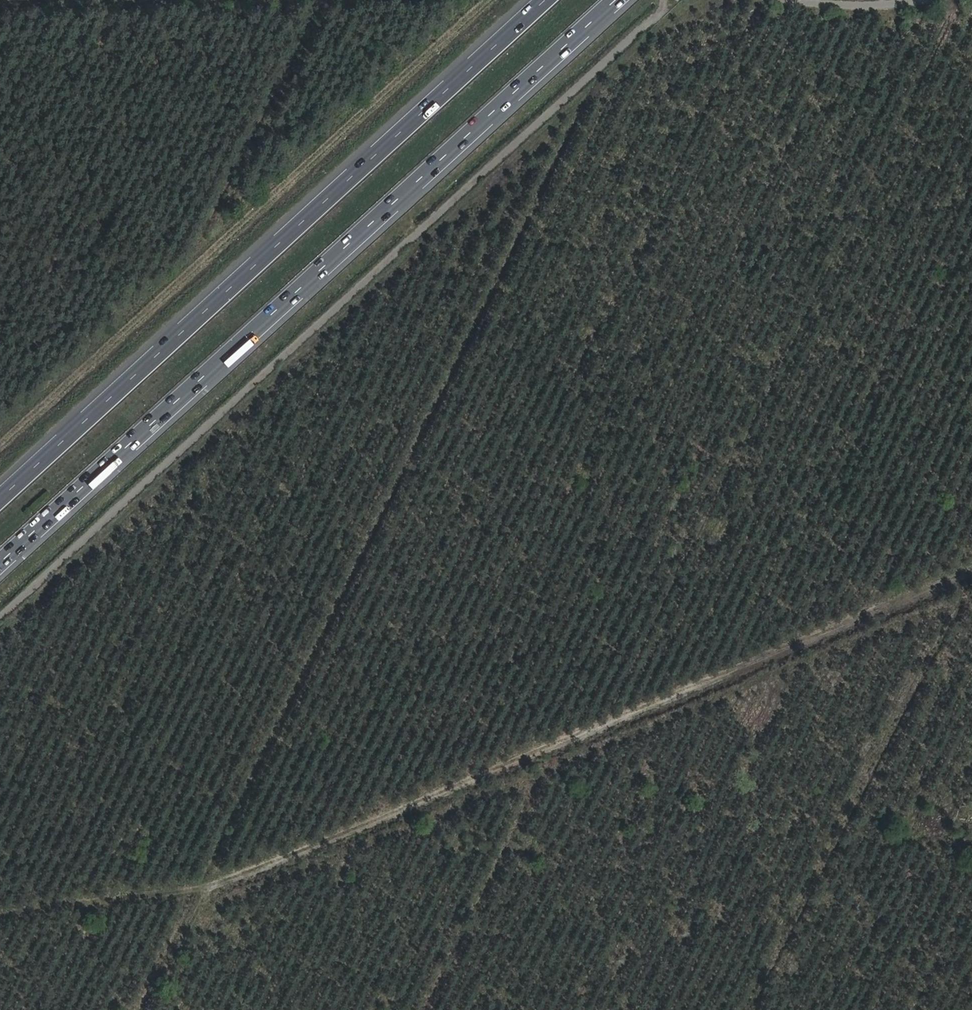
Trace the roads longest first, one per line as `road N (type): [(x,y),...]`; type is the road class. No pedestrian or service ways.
road 1 (track): [(971,568),(215,881),(0,915)]
road 2 (motorway): [(0,564),(618,0)]
road 3 (motorway): [(545,0),(0,499)]

